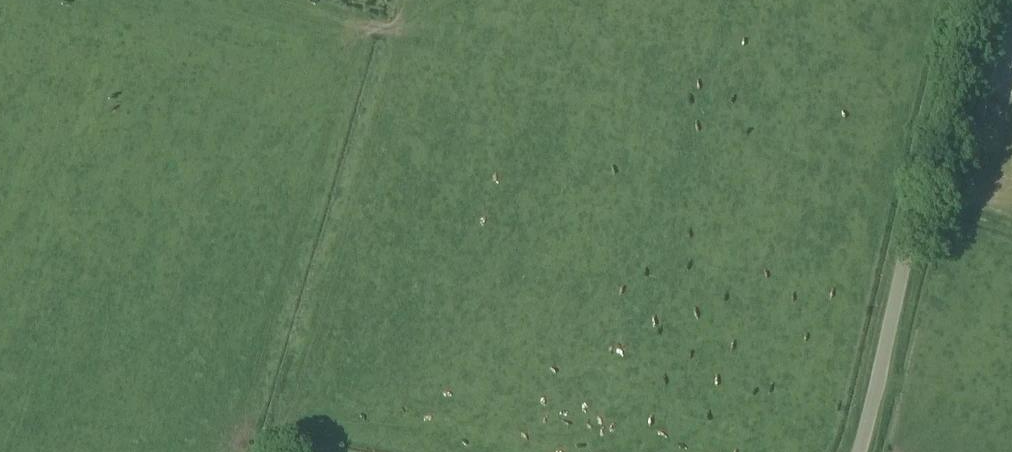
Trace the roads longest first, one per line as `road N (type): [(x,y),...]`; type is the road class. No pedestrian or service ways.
road 1 (unclassified): [(856,451),(963,0)]

